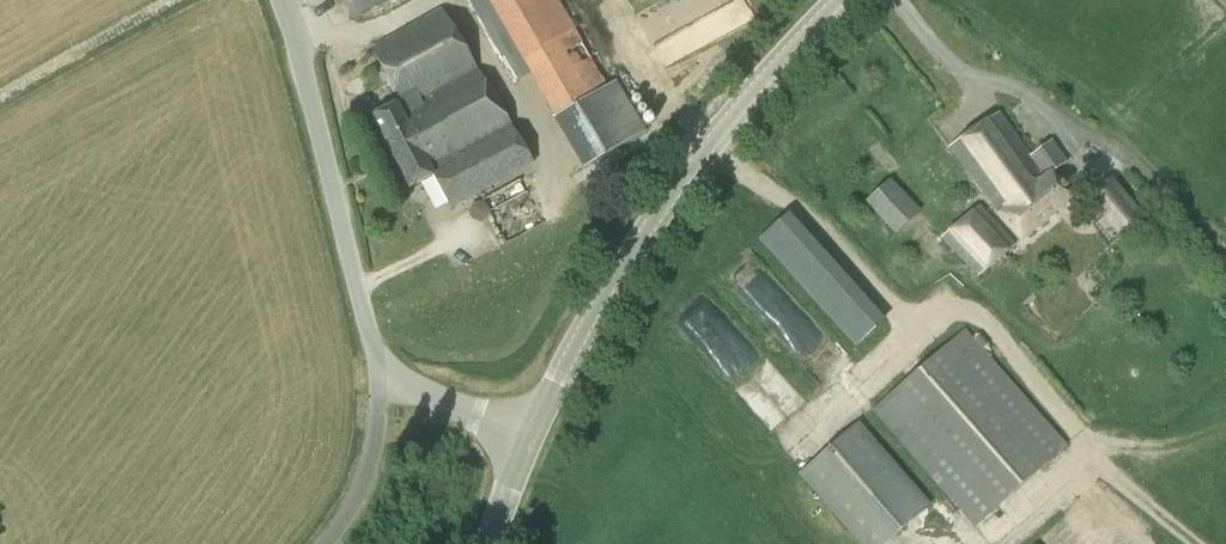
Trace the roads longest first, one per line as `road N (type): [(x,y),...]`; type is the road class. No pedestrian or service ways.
road 1 (tertiary): [(530,436),(635,244),(782,58),(839,0)]
road 2 (unclassified): [(379,376),(278,0)]
road 3 (unclassified): [(379,376),(530,436)]
road 4 (track): [(1093,459),(1198,543)]

